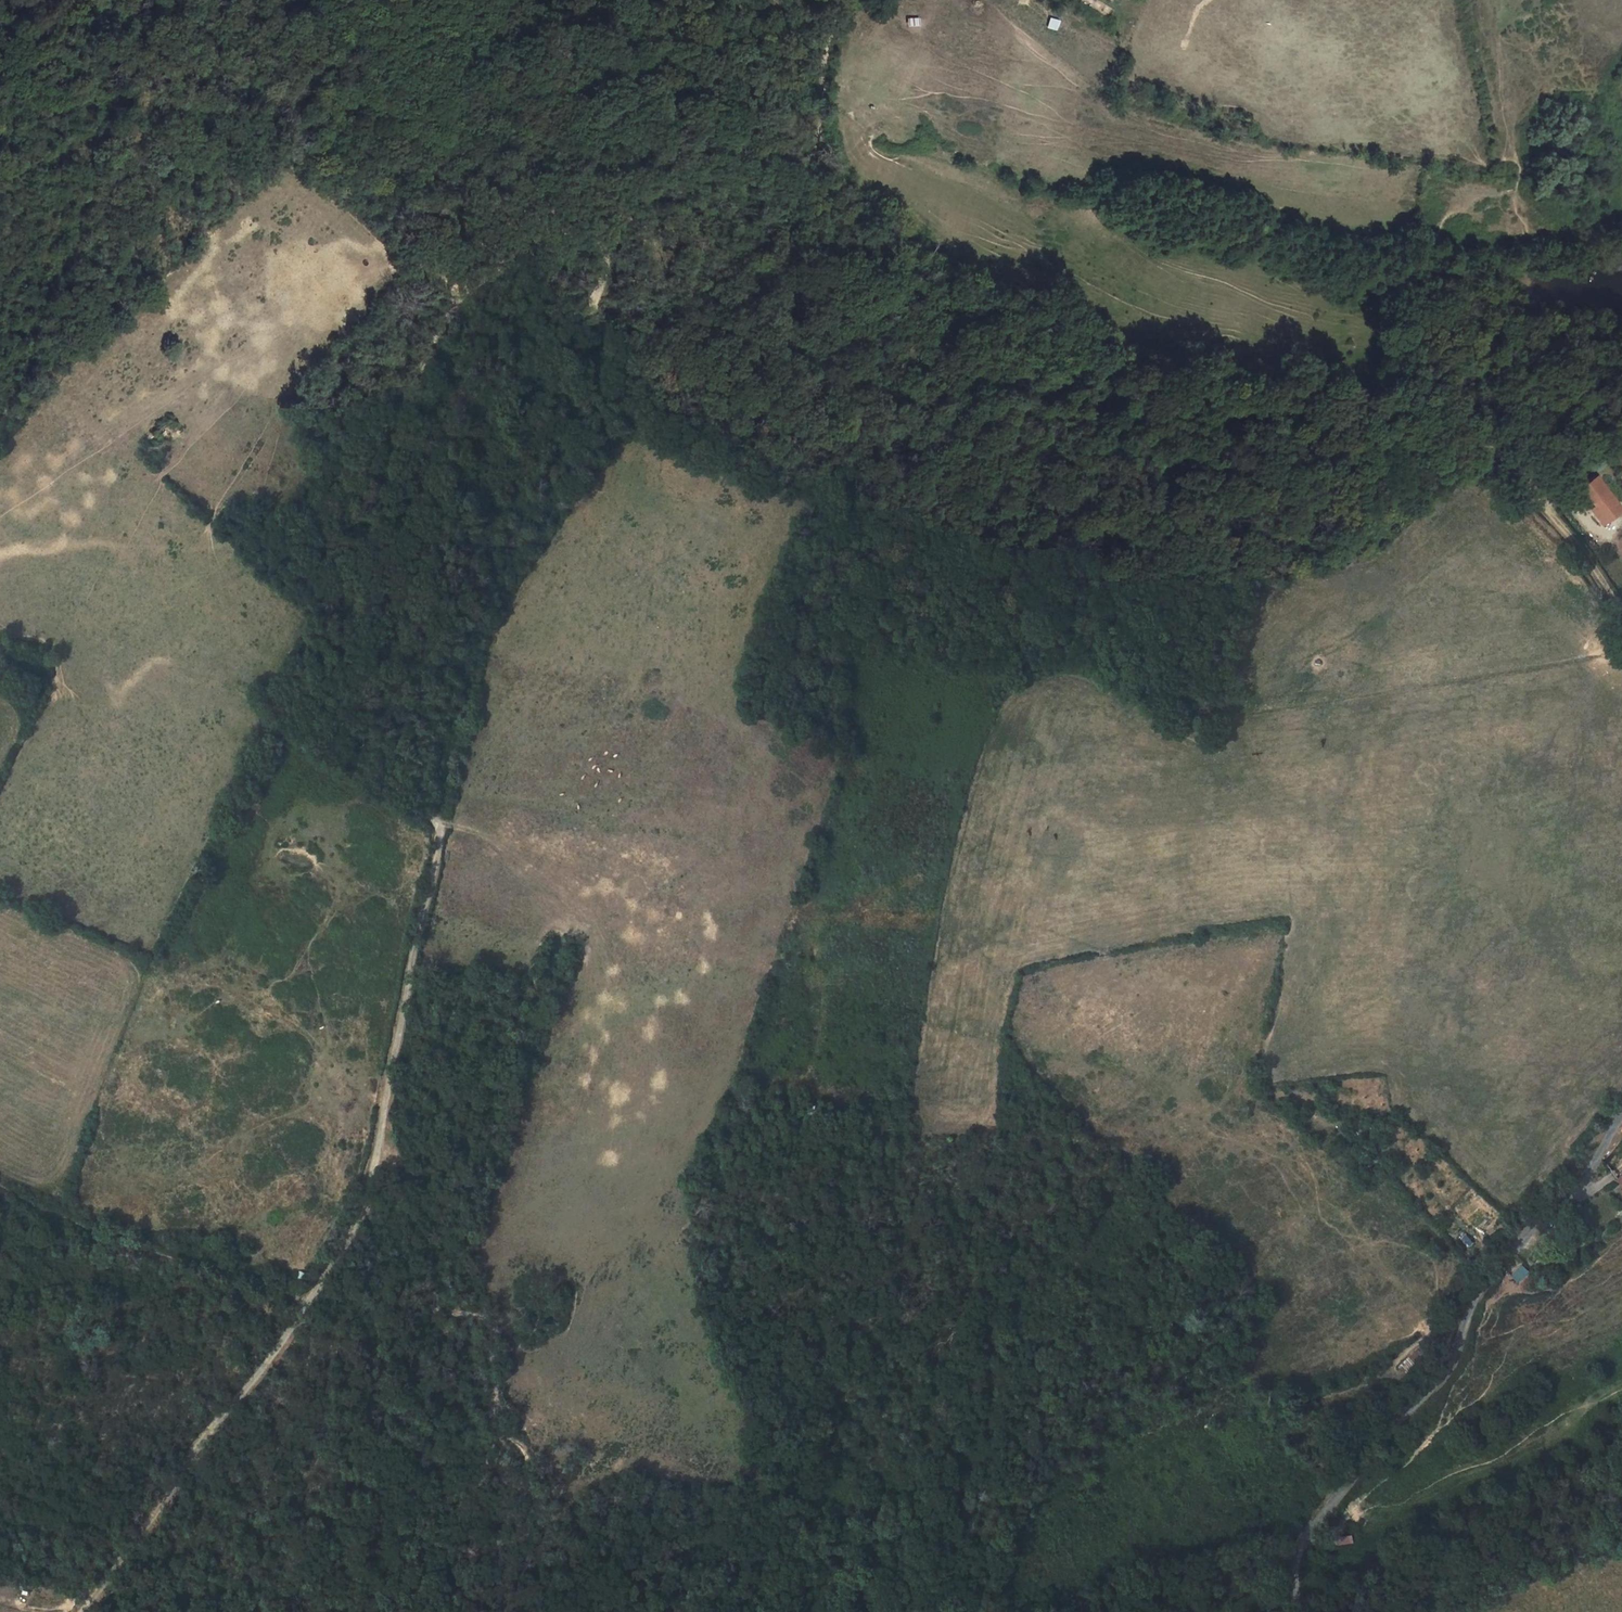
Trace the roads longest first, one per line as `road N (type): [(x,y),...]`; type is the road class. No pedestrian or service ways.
road 1 (track): [(307,1309),(356,1219),(441,835),(424,810),(289,705),(290,683),(322,621),(342,528),(459,289),(591,250),(606,261),(595,316),(692,285),(796,192),(823,123)]
road 2 (track): [(1621,614),(1525,478),(1474,442),(1405,409),(1296,377),(1139,363),(1003,296),(902,232),(857,197),(837,169),(823,123)]
road 3 (unclassified): [(1301,1611),(1296,1568),(1304,1540),(1446,1369),(1478,1297),(1517,1244),(1570,1195),(1621,1114)]
road 4 (track): [(76,1611),(307,1309)]
road 5 (track): [(823,123),(825,62),(846,0)]

